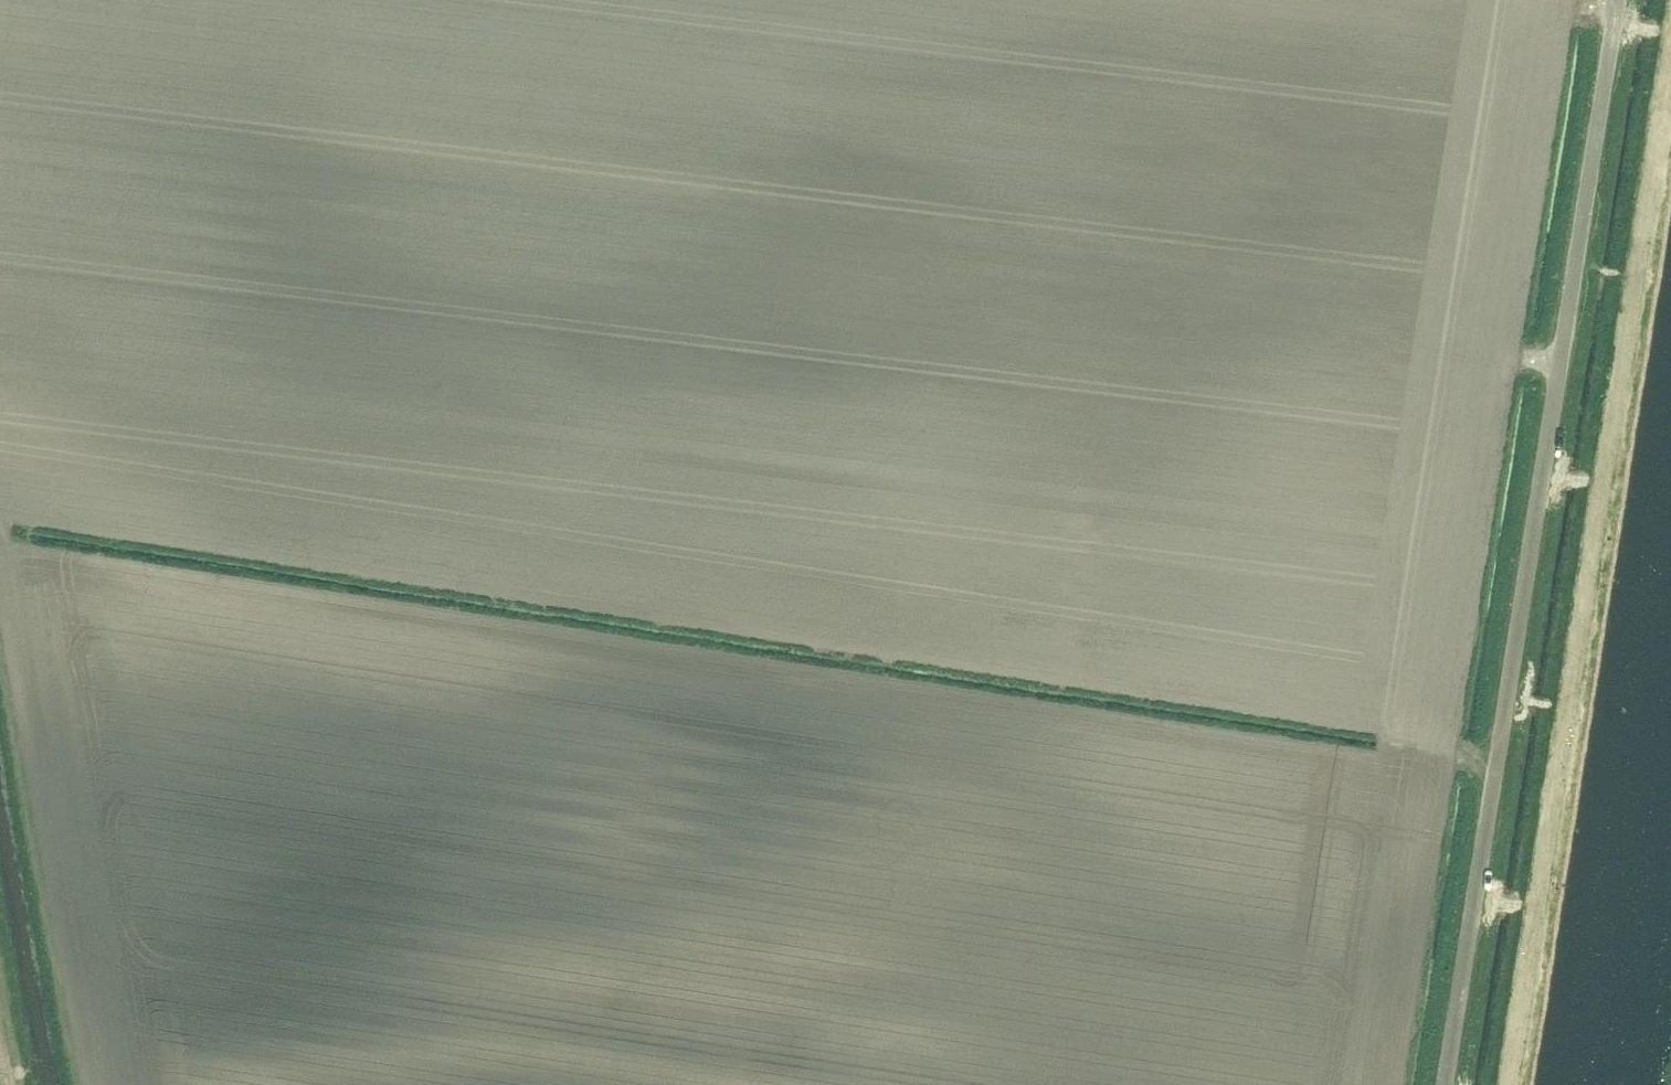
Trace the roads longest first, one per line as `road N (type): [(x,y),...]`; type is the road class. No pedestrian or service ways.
road 1 (unclassified): [(1445,1084),(1616,0)]

